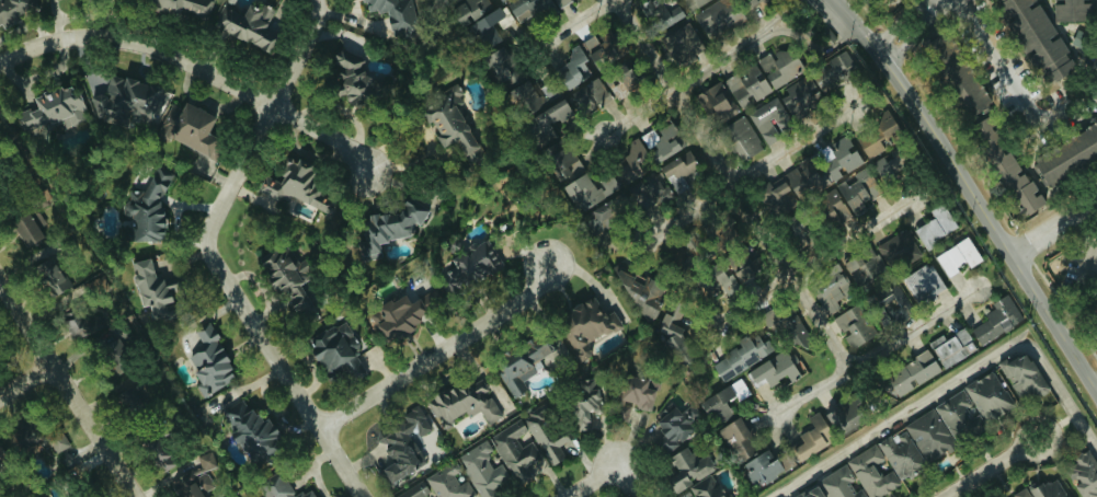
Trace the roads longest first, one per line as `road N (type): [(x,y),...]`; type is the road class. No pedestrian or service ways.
road 1 (residential): [(361,496),(206,250),(207,231),(317,38),(322,0)]
road 2 (tertiary): [(1096,394),(930,130),(832,0)]
road 3 (residential): [(613,0),(849,371)]
road 4 (residential): [(376,159),(173,47),(102,33),(37,45),(0,66)]
road 5 (residential): [(318,428),(519,302),(549,263)]
road 6 (tertiary): [(133,496),(0,286)]
road 7 (residential): [(644,240),(849,109)]
road 8 (residential): [(710,328),(913,204)]
road 9 (residential): [(776,413),(976,289)]
road 10 (residential): [(605,137),(765,33)]
road 11 (residential): [(376,159),(410,132),(421,132),(431,151),(398,170),(376,159)]

